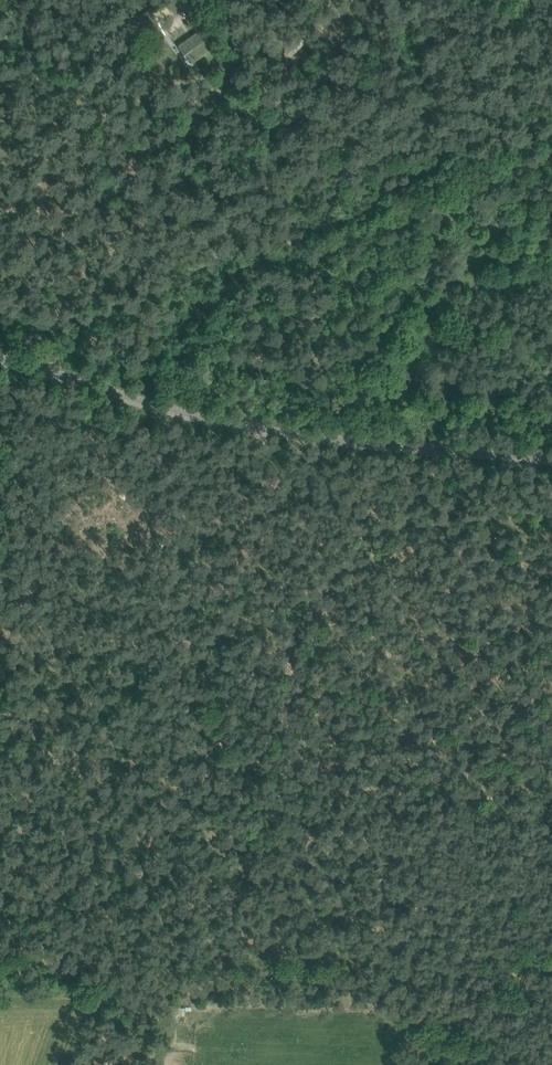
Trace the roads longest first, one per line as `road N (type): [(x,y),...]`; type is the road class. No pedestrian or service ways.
road 1 (unclassified): [(551,449),(228,424),(0,356)]

